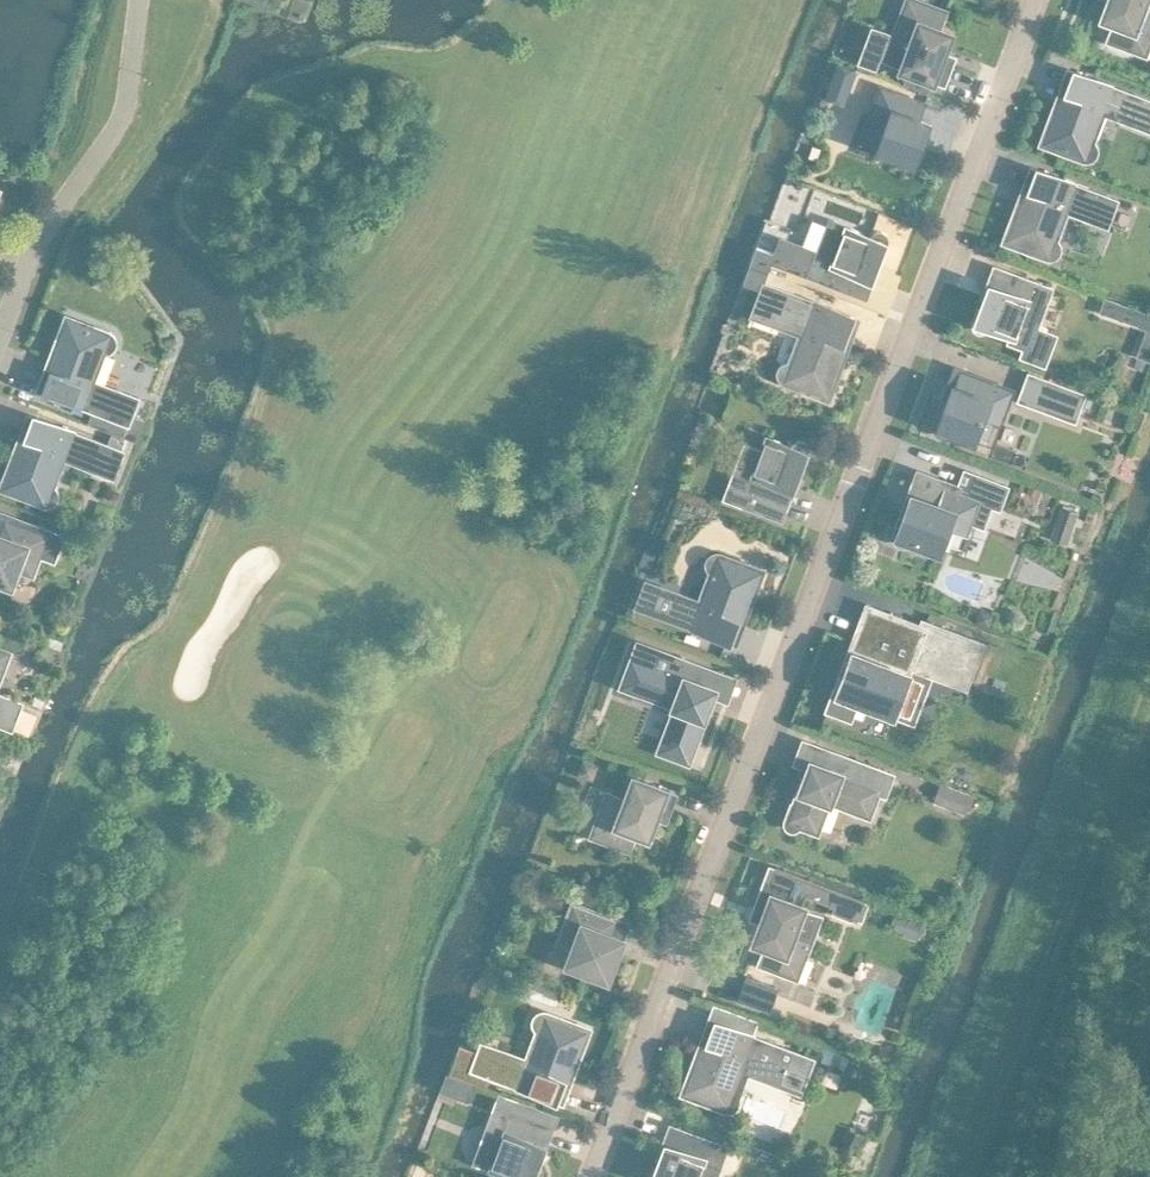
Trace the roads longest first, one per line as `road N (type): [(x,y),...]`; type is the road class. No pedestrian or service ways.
road 1 (residential): [(611,1176),(1054,0)]
road 2 (residential): [(153,0),(130,142),(49,252),(0,381)]

